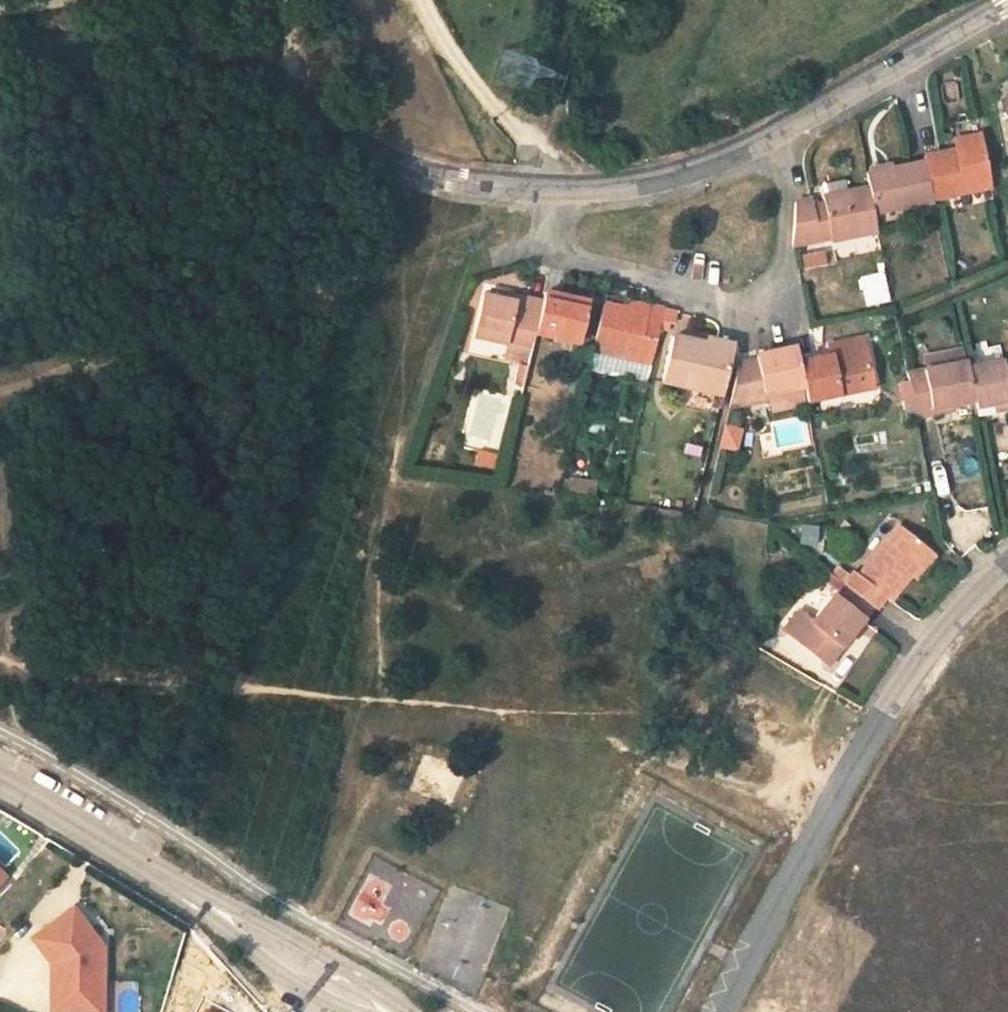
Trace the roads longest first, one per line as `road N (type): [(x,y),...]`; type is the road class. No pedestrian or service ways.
road 1 (unclassified): [(0,46),(188,45),(292,83),(369,143),(458,178),(547,189)]
road 2 (residential): [(1007,561),(943,622),(856,753),(715,1011)]
road 3 (unclassified): [(396,1011),(0,781)]
road 4 (residential): [(768,148),(785,198),(780,288),(736,311),(550,257),(547,189)]
road 5 (unclassified): [(768,148),(1004,0)]
road 6 (unclassified): [(547,189),(660,176),(768,148)]
road 7 (track): [(547,189),(548,70),(565,0)]

